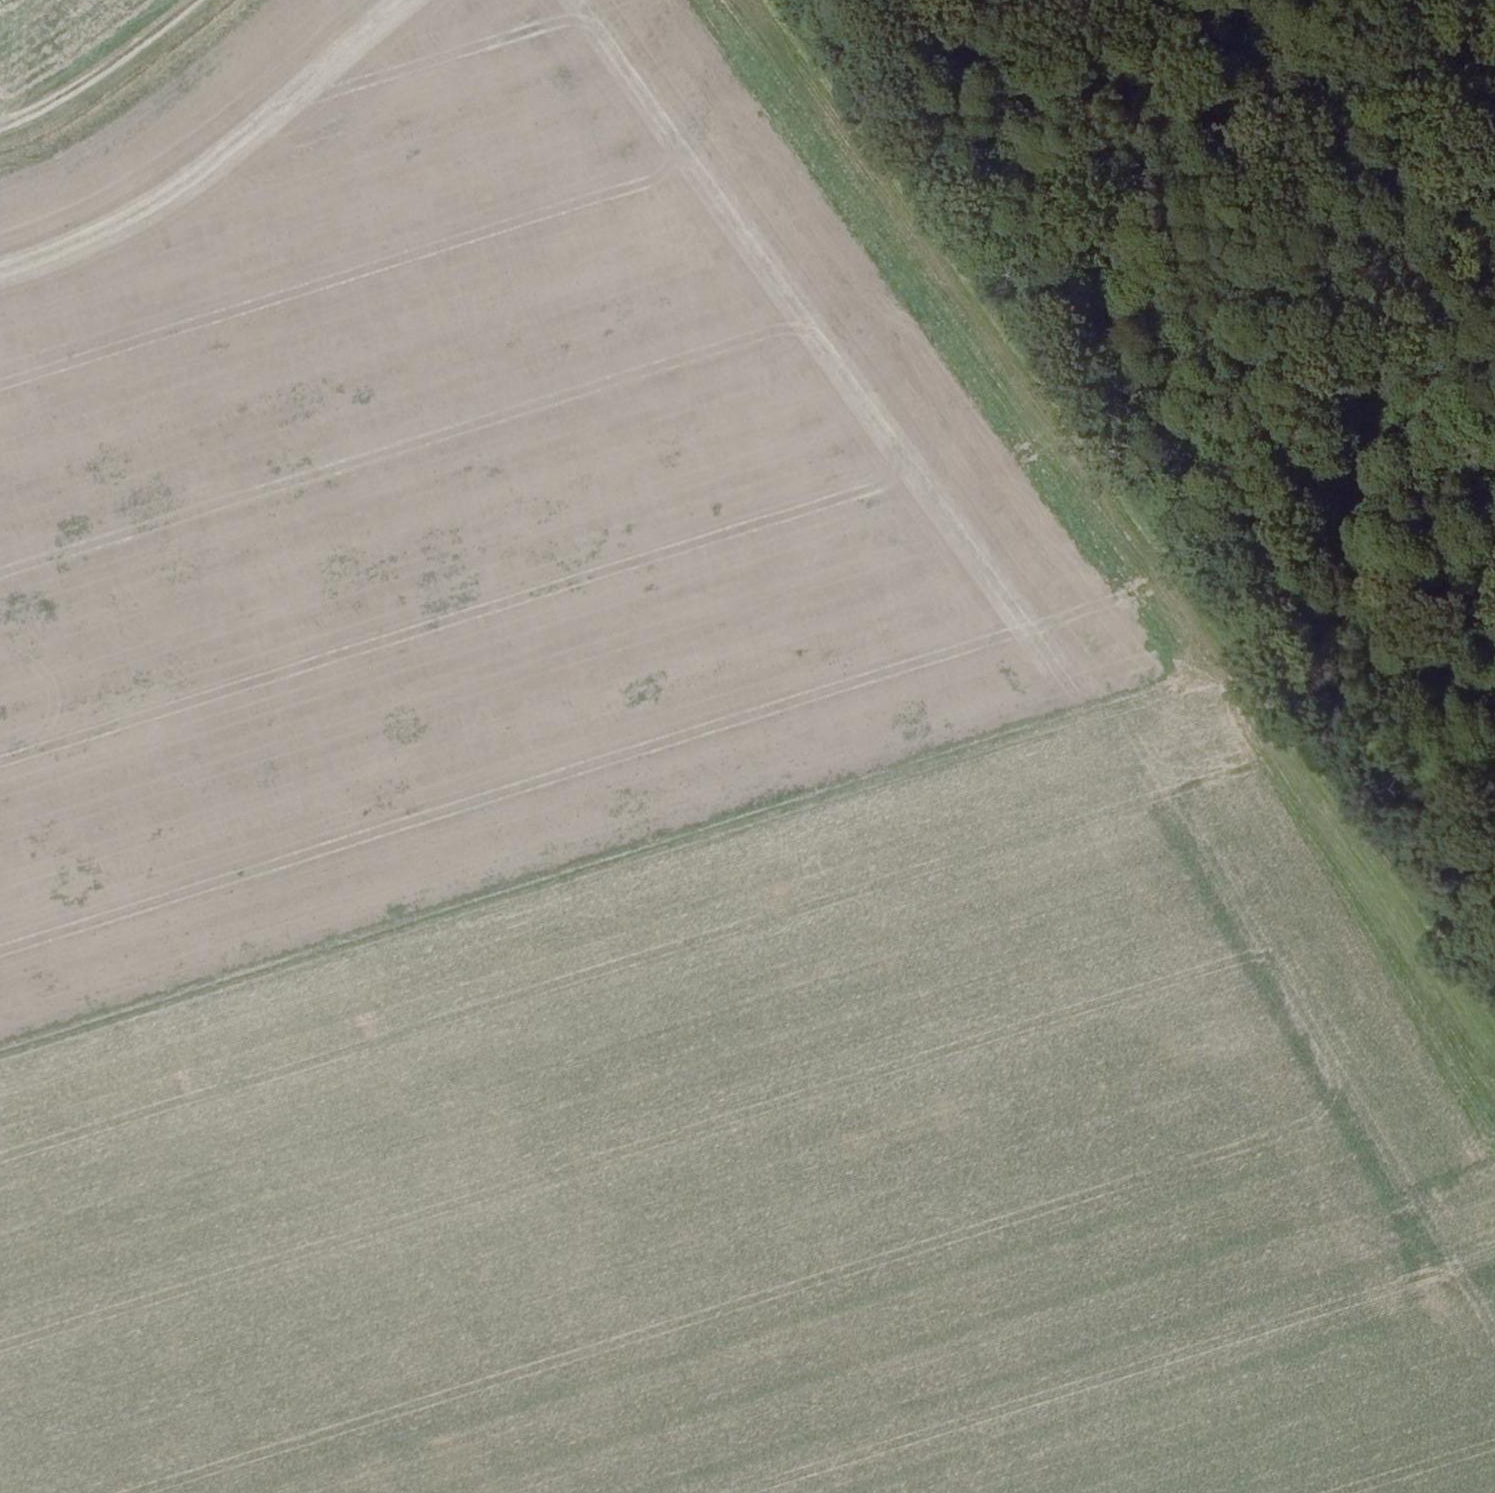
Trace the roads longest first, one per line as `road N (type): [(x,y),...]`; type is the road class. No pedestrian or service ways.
road 1 (track): [(1434,0),(1337,766)]
road 2 (track): [(0,149),(72,119),(233,0)]

